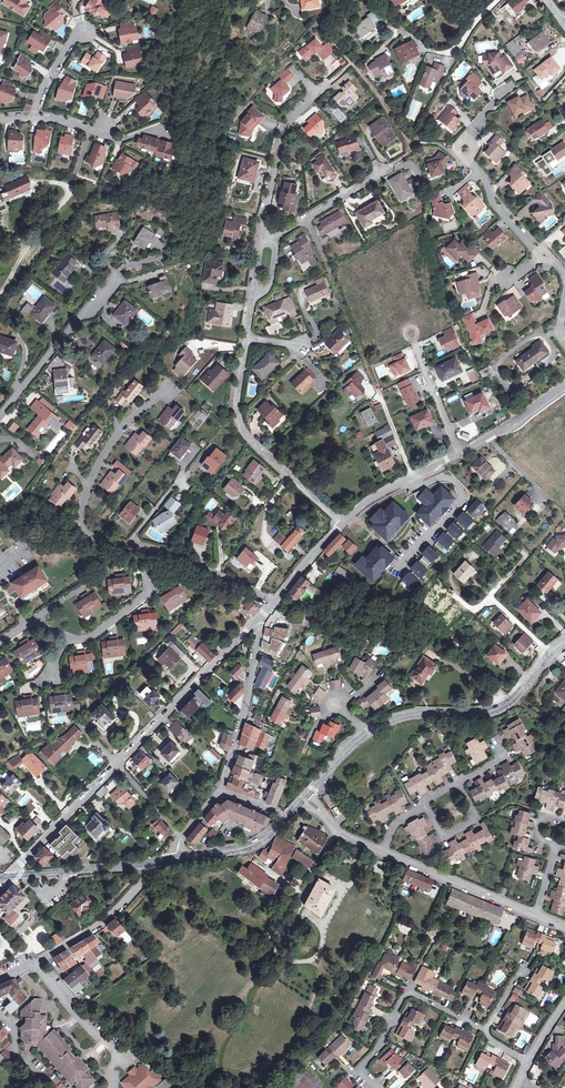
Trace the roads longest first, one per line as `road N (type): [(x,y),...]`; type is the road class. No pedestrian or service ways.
road 1 (residential): [(274,602),(174,556),(91,537),(84,528),(85,493),(115,436),(171,391)]
road 2 (residential): [(342,524),(241,427),(236,405),(246,338)]
road 3 (secondary): [(367,732),(427,713),(500,710),(564,642)]
road 4 (unclassified): [(257,620),(117,764)]
road 5 (residential): [(260,241),(283,129),(330,82)]
road 6 (residential): [(0,413),(115,280)]
road 7 (unclassified): [(222,791),(245,709),(257,620)]
road 8 (residential): [(380,851),(536,915)]
road 9 (unclassified): [(33,964),(100,924),(165,861)]
road 10 (residential): [(372,59),(401,33),(446,53),(497,0)]
road 11 (secondary): [(165,861),(6,878)]
road 12 (unclassified): [(117,764),(6,878)]
road 13 (residential): [(410,478),(416,487),(453,480),(461,493),(401,567)]
road 14 (residential): [(260,241),(390,167)]
road 15 (track): [(490,597),(561,518),(543,494)]
road 16 (track): [(500,586),(495,568),(480,558),(457,564),(450,574),(462,602),(476,608),(490,597)]
road 17 (secondary): [(165,861),(250,846),(287,818)]
road 18 (residential): [(546,253),(493,204),(469,155)]
road 19 (unclassified): [(564,382),(460,454)]
road 20 (residential): [(0,294),(71,191)]
road 21 (residential): [(33,964),(116,1055)]

